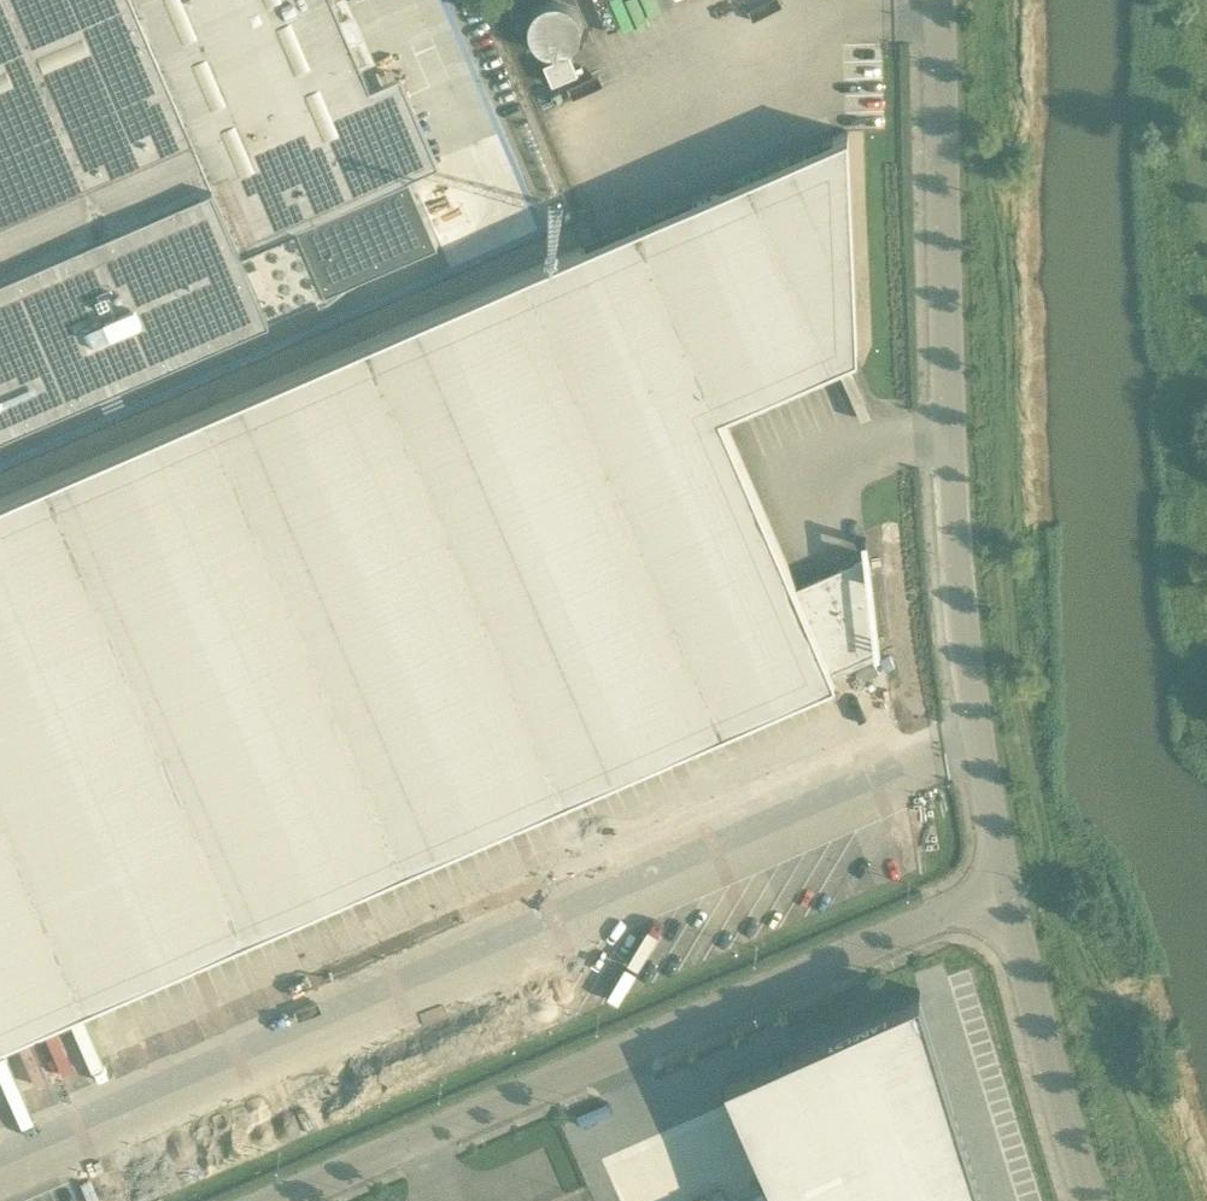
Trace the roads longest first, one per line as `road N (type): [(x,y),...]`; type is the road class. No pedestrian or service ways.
road 1 (unclassified): [(1002,891),(978,737),(948,436),(937,0)]
road 2 (unclassified): [(283,1200),(1002,891)]
road 3 (unclassified): [(1090,1200),(1002,891)]

